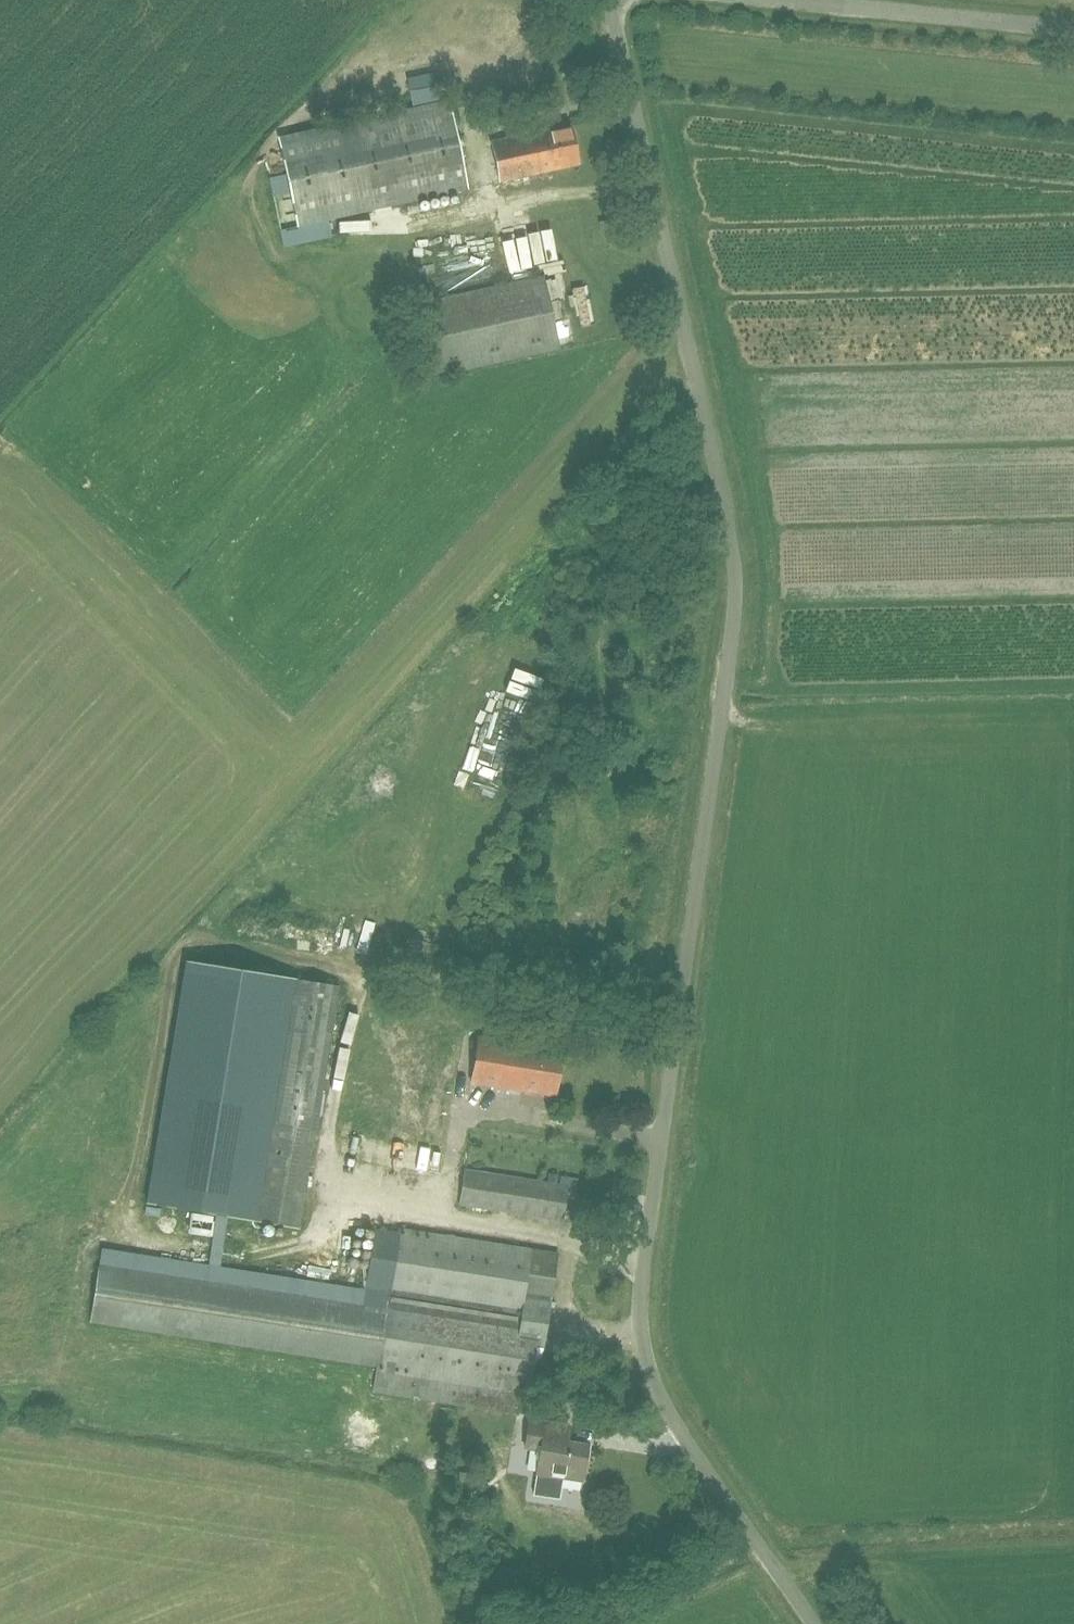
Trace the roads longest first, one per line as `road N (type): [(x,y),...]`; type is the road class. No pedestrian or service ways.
road 1 (unclassified): [(814,1623),(674,1417),(654,1381),(645,1333),(735,610),(719,479),(610,0)]
road 2 (unclassified): [(1073,31),(772,0)]

